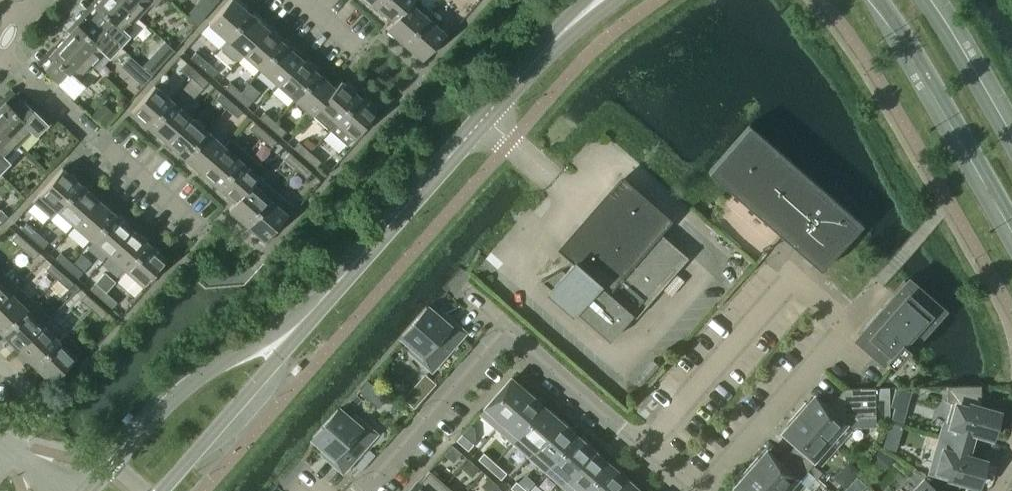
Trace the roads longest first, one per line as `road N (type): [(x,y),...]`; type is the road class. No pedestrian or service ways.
road 1 (tertiary): [(319,308),(599,0)]
road 2 (tertiary): [(319,308),(199,380),(91,490)]
road 3 (residential): [(844,326),(788,281),(645,444)]
road 4 (residential): [(202,233),(7,42)]
road 5 (secondary): [(873,0),(1011,234)]
road 6 (tertiary): [(161,490),(266,378),(319,308)]
road 7 (residential): [(701,490),(844,326)]
road 8 (residential): [(361,490),(504,329)]
road 9 (residential): [(645,444),(504,329)]
road 10 (secondary): [(1011,139),(930,0)]

